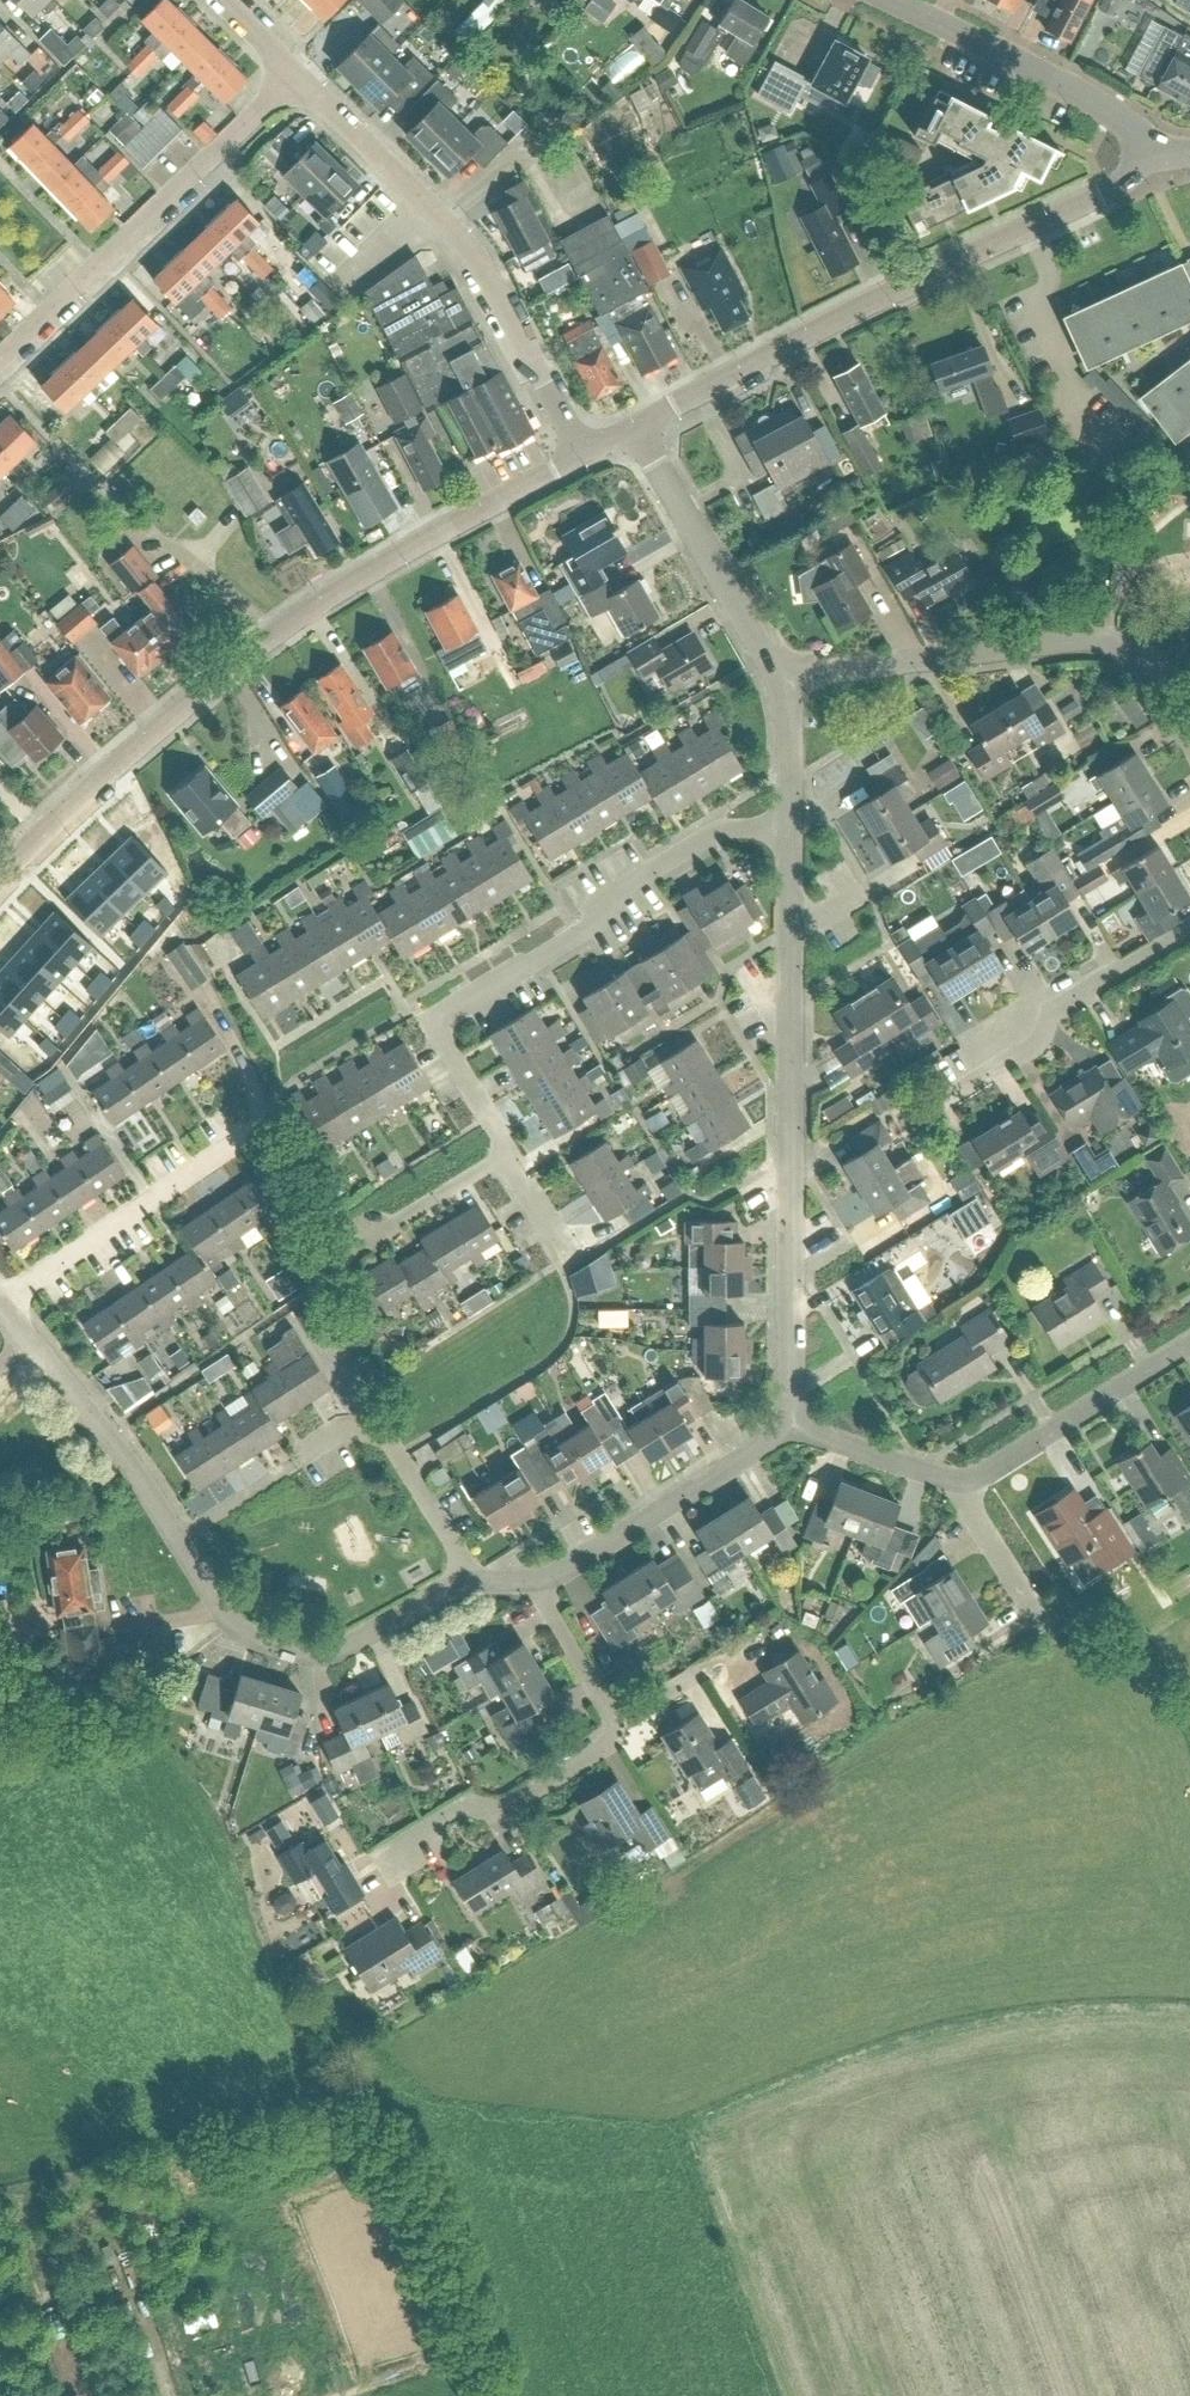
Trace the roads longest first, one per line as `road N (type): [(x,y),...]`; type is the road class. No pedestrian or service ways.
road 1 (tertiary): [(0,871),(142,739),(312,606),(583,452)]
road 2 (residential): [(476,1580),(322,1653),(241,1629),(121,1451),(33,1345)]
road 3 (residential): [(792,1423),(790,827)]
road 4 (tertiary): [(633,425),(865,303),(1109,189),(1152,150)]
road 5 (residential): [(509,1150),(431,1021),(589,926),(609,897),(721,829),(790,827)]
road 6 (residential): [(583,452),(467,245),(296,74)]
road 7 (residential): [(1189,722),(1136,650),(1101,637),(779,676)]
road 8 (residential): [(0,357),(296,74)]
road 9 (residential): [(932,1104),(1040,1039),(1049,1011),(1189,929)]
road 10 (residential): [(0,1300),(262,1122)]
road 11 (residential): [(532,1578),(559,1572),(792,1423)]
road 12 (tertiary): [(1152,150),(1082,93),(892,0)]
road 13 (residential): [(779,676),(633,425)]
road 14 (residential): [(374,1858),(464,1804),(509,1805),(606,1744),(616,1721)]
road 15 (residential): [(961,1478),(985,1472),(1189,1341)]
road 16 (residential): [(476,1580),(386,1438),(345,1427),(304,1451)]
road 17 (residential): [(357,1244),(509,1150)]
road 18 (residential): [(961,1478),(792,1423)]
road 19 (residential): [(1046,1631),(961,1478)]
road 20 (residential): [(616,1721),(532,1578)]
road 21 (residential): [(790,827),(789,715),(779,676)]
road 22 (residential): [(573,1257),(515,1175),(509,1150)]

